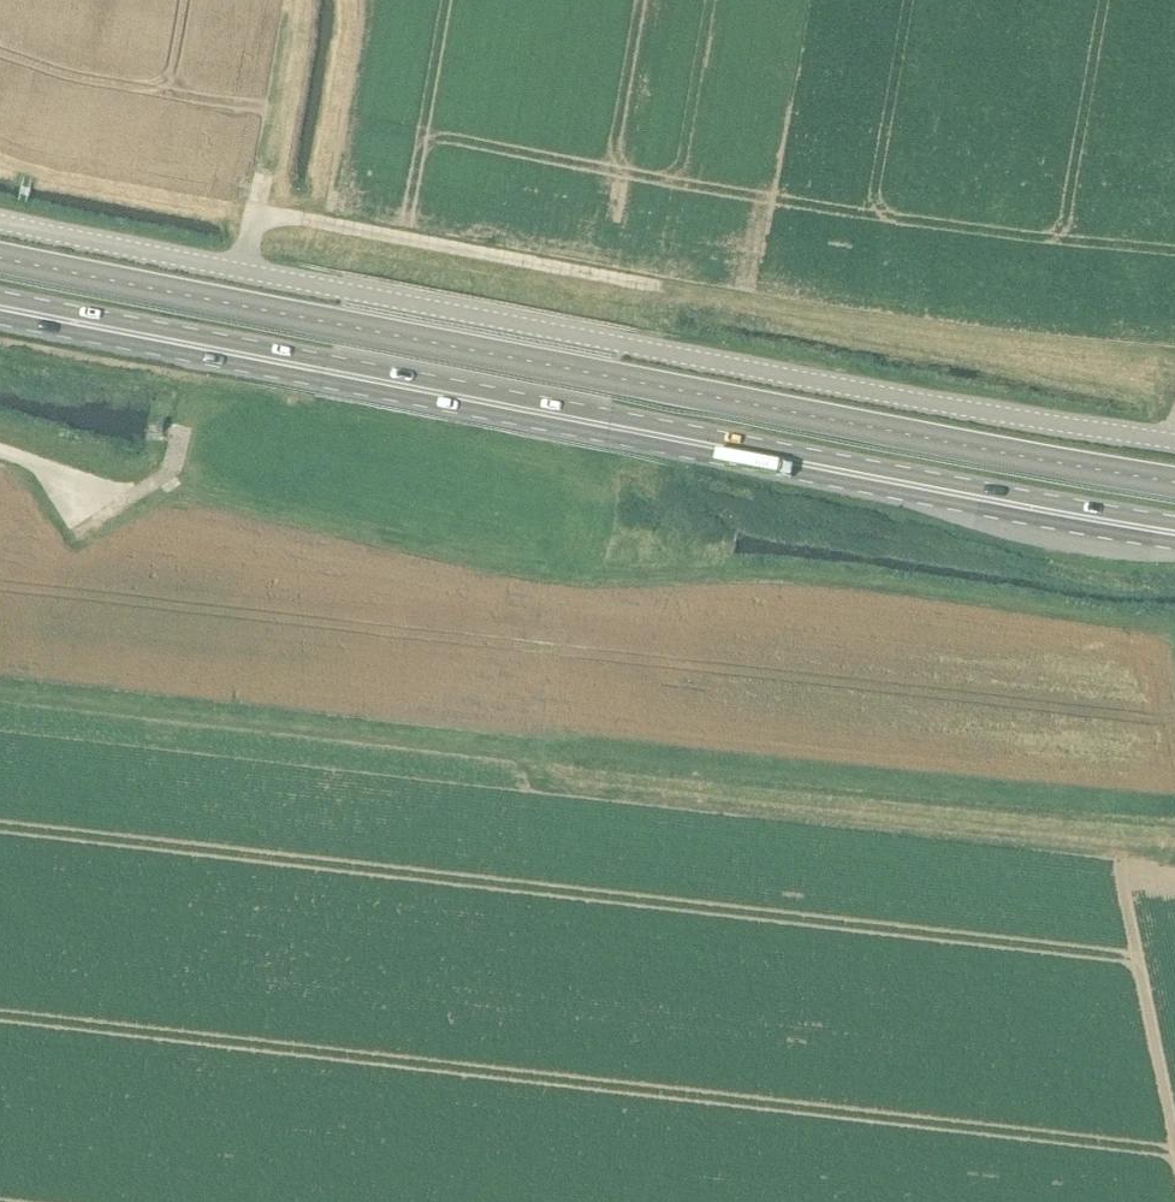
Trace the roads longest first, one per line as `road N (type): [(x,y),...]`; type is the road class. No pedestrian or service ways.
road 1 (primary): [(0,312),(1174,543)]
road 2 (primary): [(1174,524),(0,304)]
road 3 (unclassified): [(1174,442),(831,385),(0,223)]
road 4 (track): [(0,689),(530,750),(603,750),(1174,805)]
road 5 (track): [(1174,626),(793,577),(559,576),(154,479)]
road 6 (track): [(530,750),(573,776),(609,784),(1174,844)]
road 7 (track): [(253,209),(660,287)]
road 8 (track): [(242,272),(290,0)]

